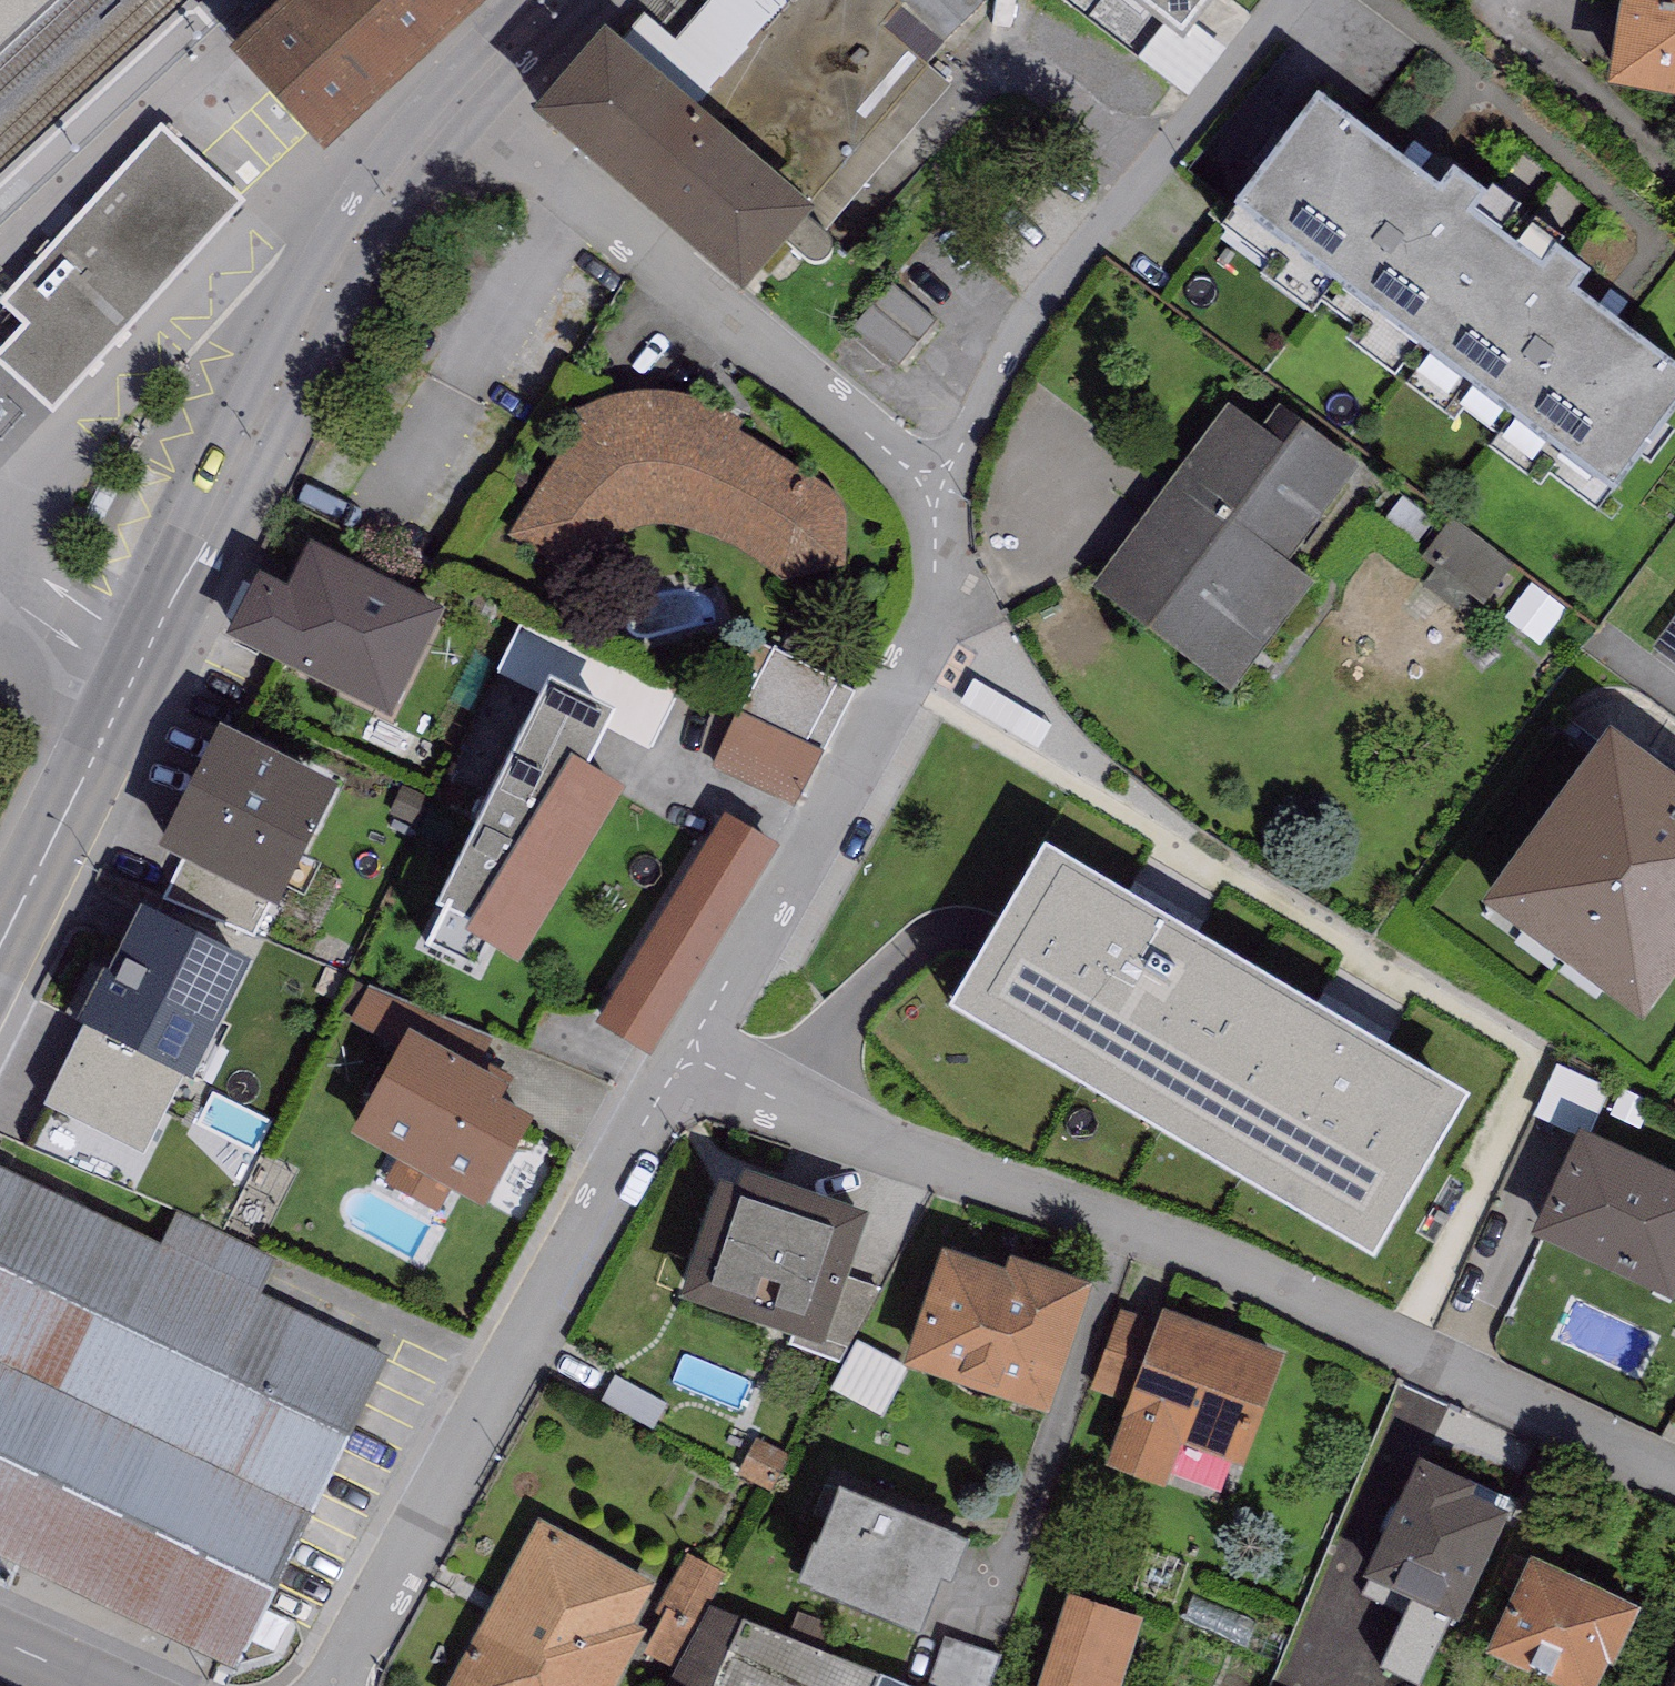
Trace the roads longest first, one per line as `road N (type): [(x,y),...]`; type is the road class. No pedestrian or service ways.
road 1 (residential): [(1674,1482),(1130,1230),(783,1101),(687,1056)]
road 2 (residential): [(0,940),(312,318),(412,156),(463,97)]
road 3 (residential): [(687,1056),(346,1685)]
road 4 (residential): [(939,486),(940,564),(922,640),(687,1056)]
road 5 (residential): [(463,97),(939,486)]
road 6 (residential): [(939,486),(1279,0)]
road 7 (residential): [(463,97),(564,0)]
road 8 (residential): [(112,1685),(0,1633)]

